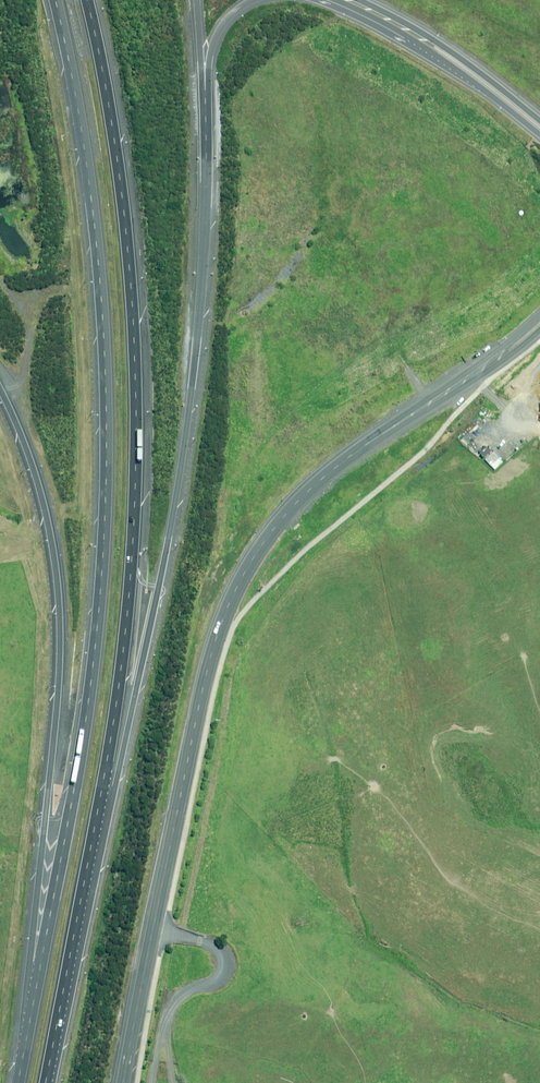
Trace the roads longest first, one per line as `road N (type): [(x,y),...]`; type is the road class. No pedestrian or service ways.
road 1 (motorway): [(38,988),(76,793),(98,602),(102,369),(86,182),(53,0)]
road 2 (motorway): [(89,0),(120,182),(135,370),(132,546),(106,791),(85,901)]
road 3 (motorway): [(205,88),(202,280),(180,478),(85,901)]
road 4 (motorway): [(38,988),(60,608),(43,502),(0,390)]
road 5 (secondary): [(206,672),(249,564),(299,500),(539,325)]
road 6 (secondary): [(206,672),(123,1082)]
road 7 (motorway): [(85,901),(51,1082)]
road 8 (secondary): [(539,135),(426,43)]
road 9 (secondary): [(426,43),(439,44),(539,118)]
road 10 (track): [(8,405),(30,332),(0,279)]

